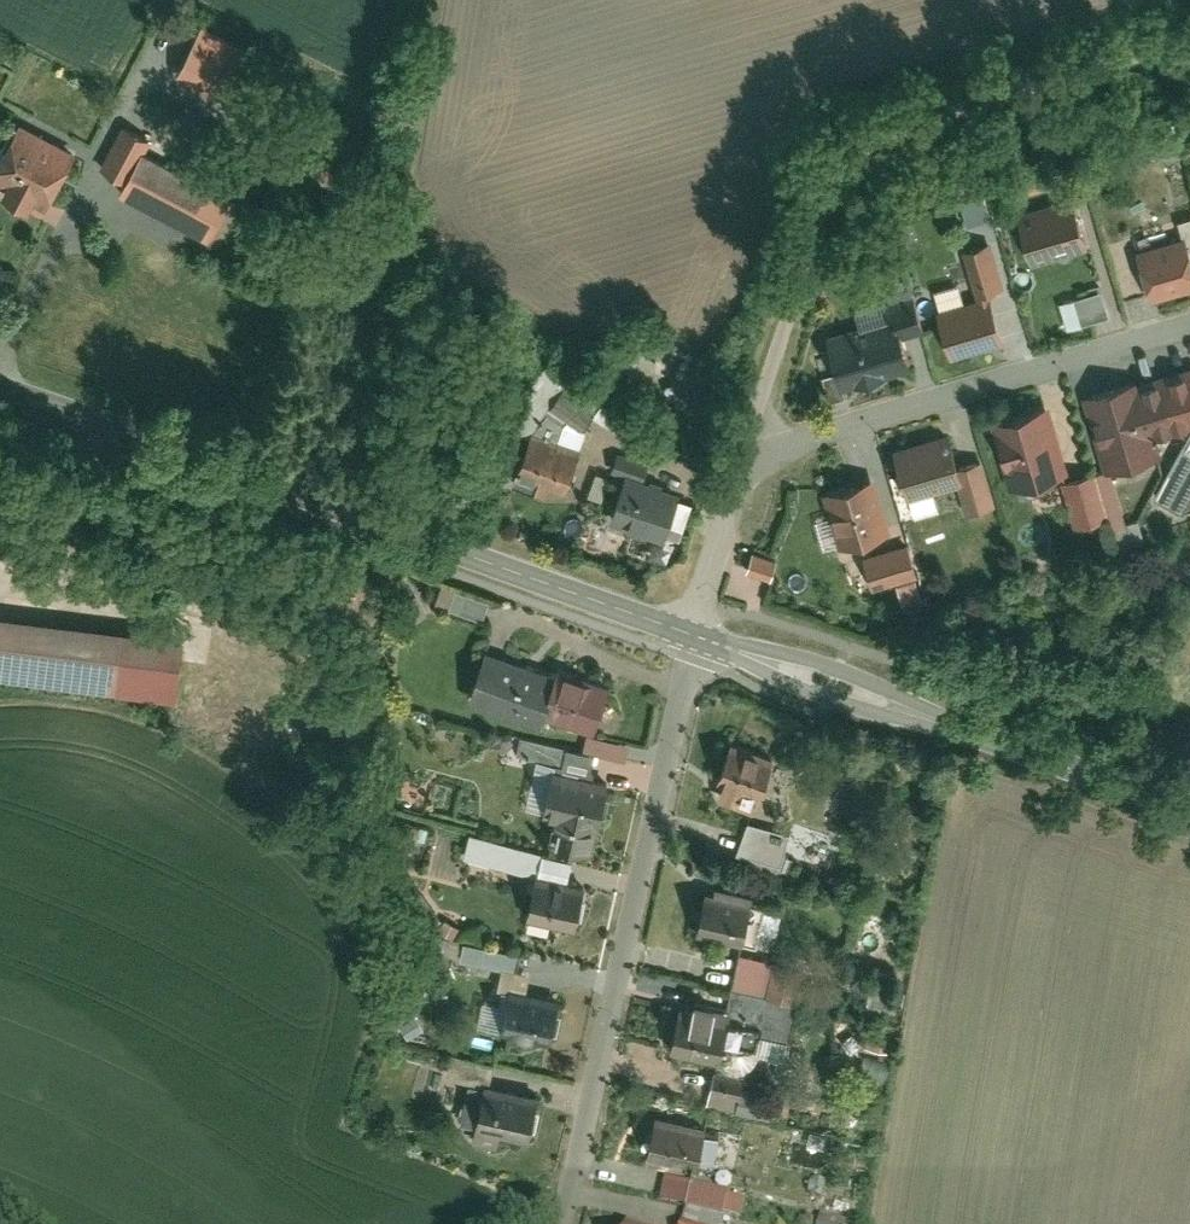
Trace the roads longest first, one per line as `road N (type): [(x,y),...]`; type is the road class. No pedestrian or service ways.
road 1 (tertiary): [(0,393),(694,634)]
road 2 (residential): [(753,448),(826,186),(843,145),(875,107),(1189,22)]
road 3 (residential): [(694,634),(561,1223)]
road 4 (tertiary): [(694,634),(1189,805)]
road 5 (residential): [(753,448),(1189,322)]
road 6 (residential): [(694,634),(753,448)]

